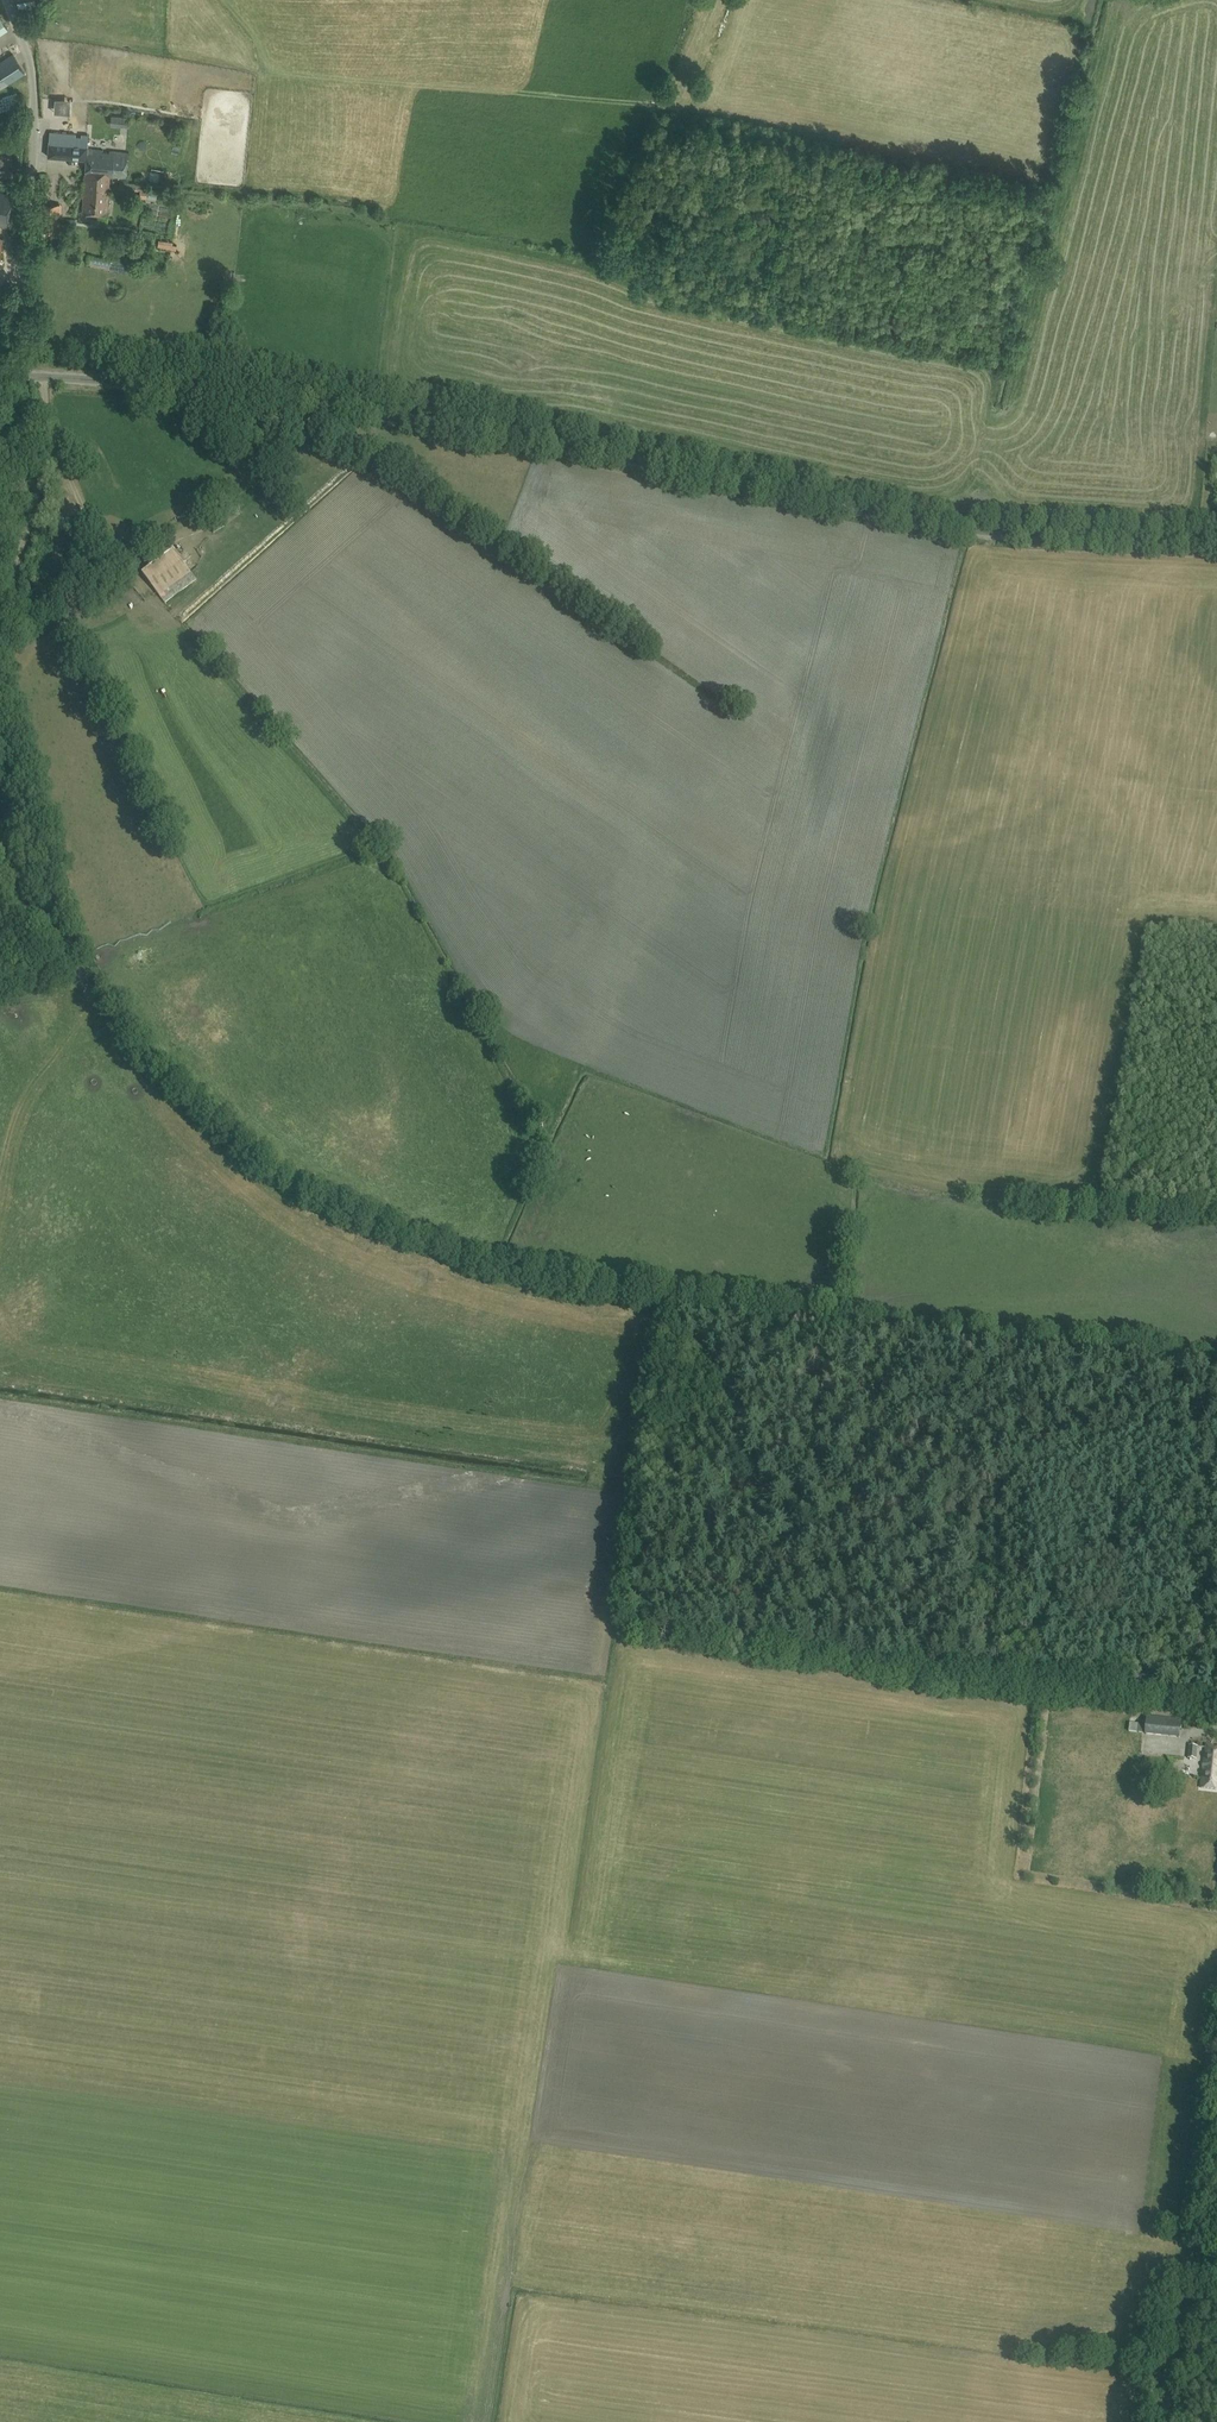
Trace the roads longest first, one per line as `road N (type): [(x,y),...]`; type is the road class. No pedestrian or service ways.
road 1 (unclassified): [(1216,543),(965,529),(581,449),(300,402),(19,374)]
road 2 (track): [(1216,1701),(622,1630)]
road 3 (unclassified): [(1163,2421),(1216,2002)]
road 4 (unclassified): [(19,374),(34,117),(32,67),(7,0)]
road 5 (track): [(0,617),(46,454),(43,375)]

